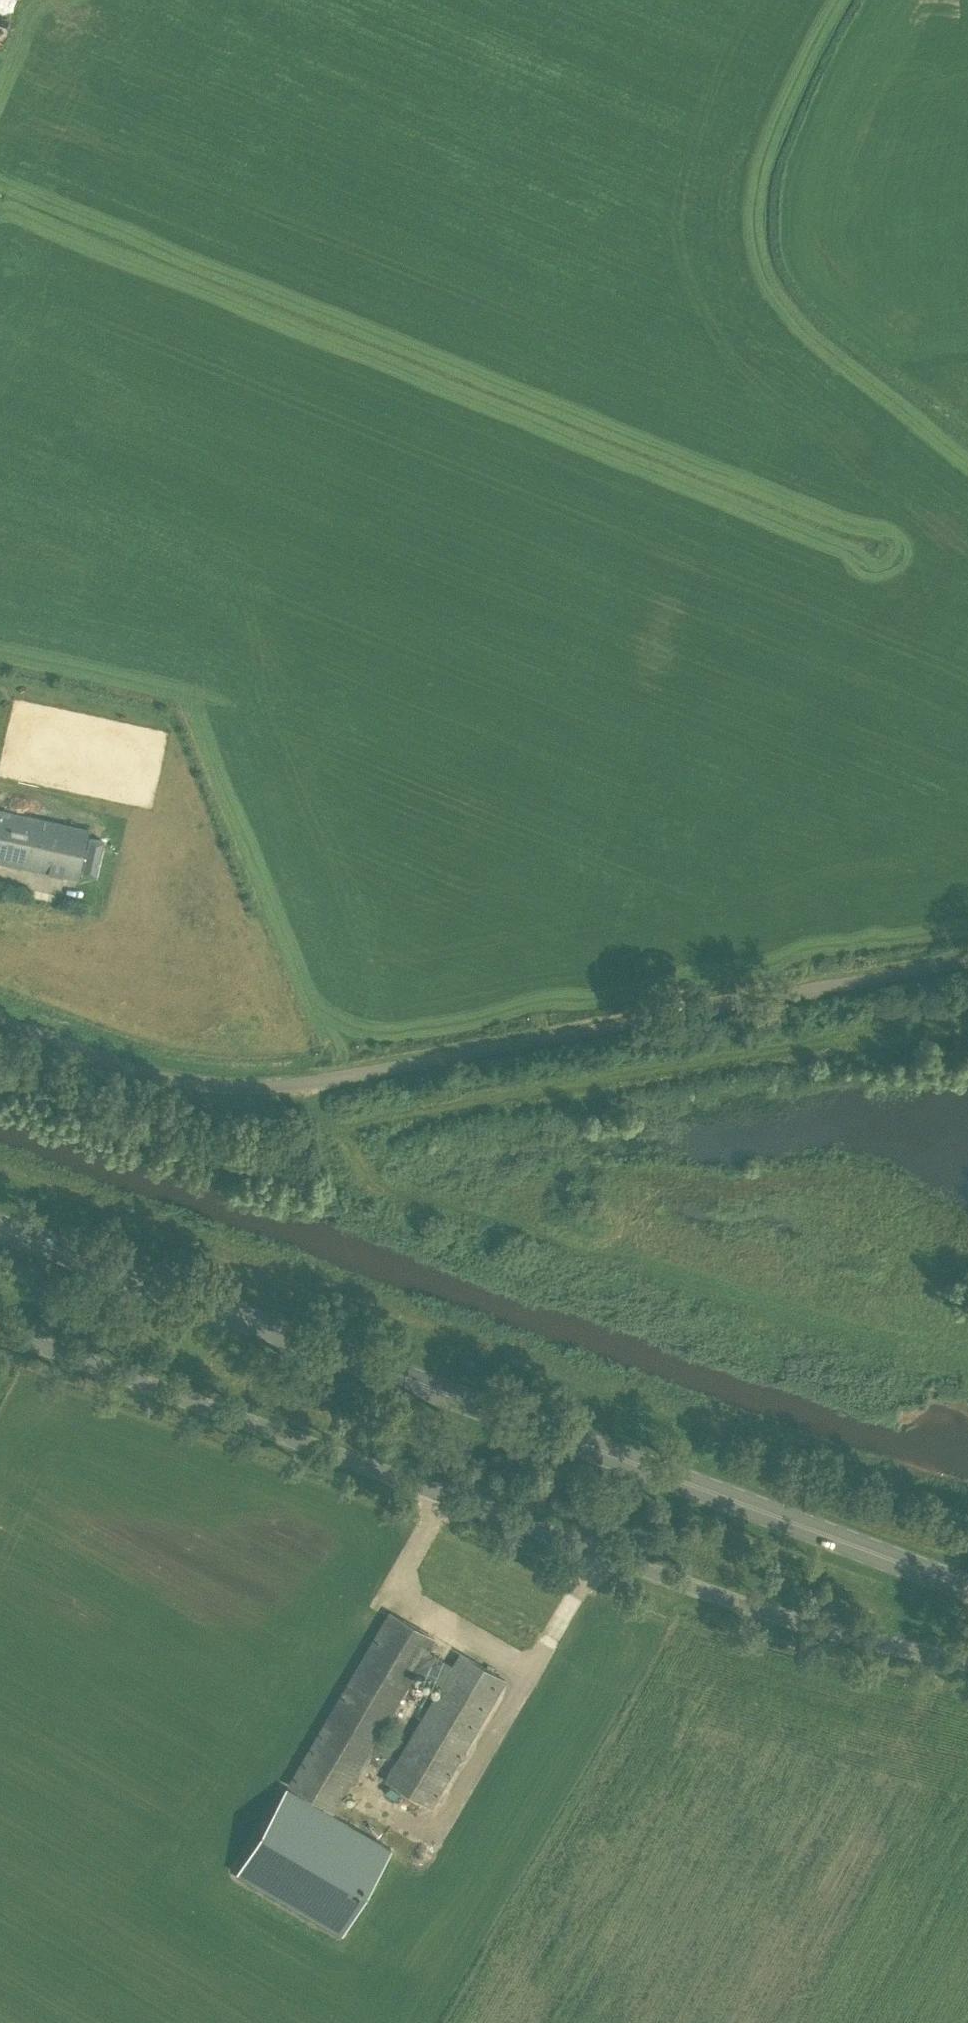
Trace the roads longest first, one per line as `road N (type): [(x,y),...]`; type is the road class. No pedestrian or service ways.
road 1 (primary): [(967,1589),(0,1232)]
road 2 (unclassified): [(967,1661),(846,1644),(739,1610),(0,1330)]
road 3 (unclassified): [(967,957),(291,1085),(160,1075),(0,1019)]

